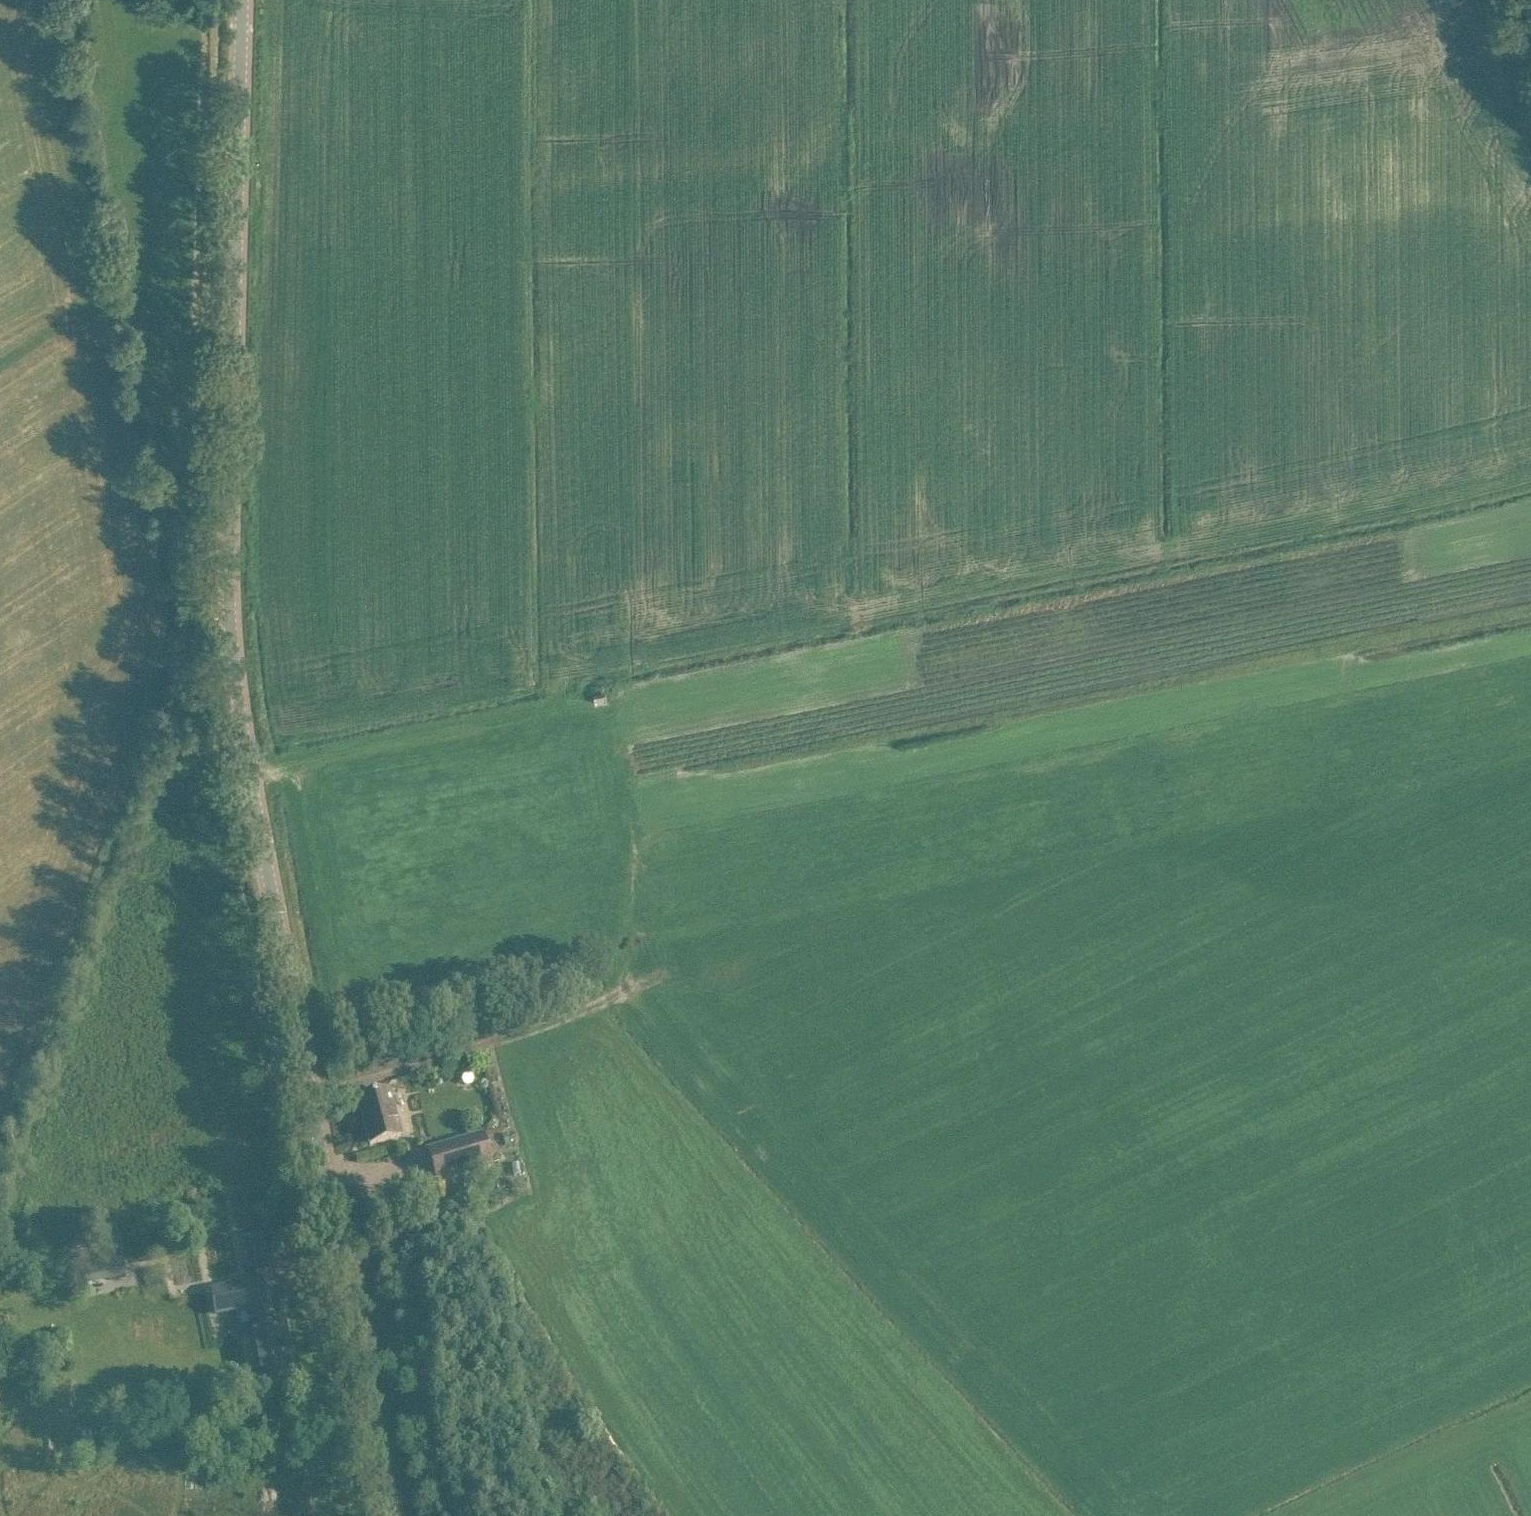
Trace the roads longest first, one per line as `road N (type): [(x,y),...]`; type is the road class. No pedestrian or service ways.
road 1 (tertiary): [(378,1515),(253,844),(227,639),(223,501),(239,0)]

